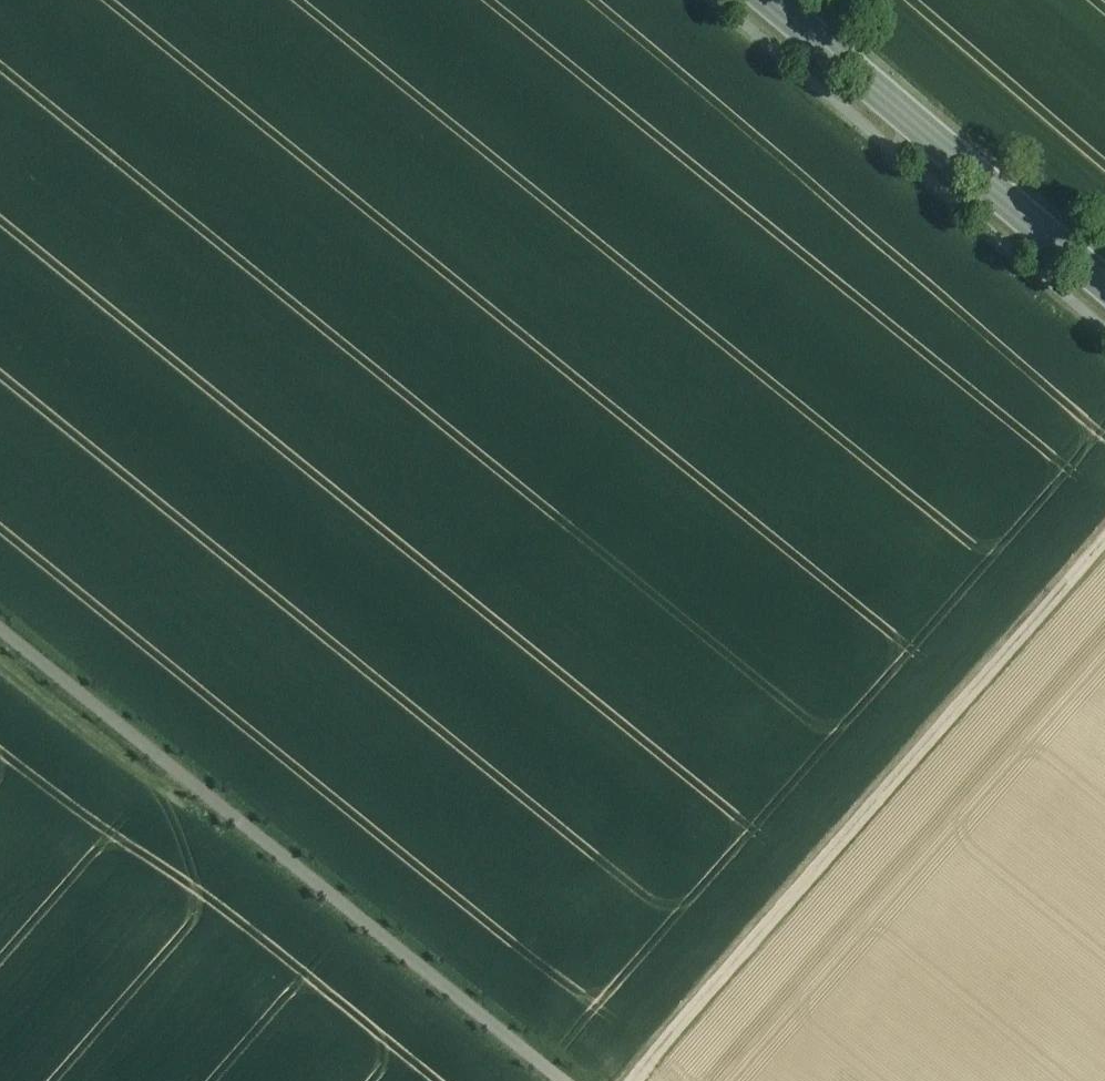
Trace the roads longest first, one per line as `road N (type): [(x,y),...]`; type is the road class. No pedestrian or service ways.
road 1 (track): [(1104,549),(634,1080)]
road 2 (primary): [(771,0),(1104,278)]

